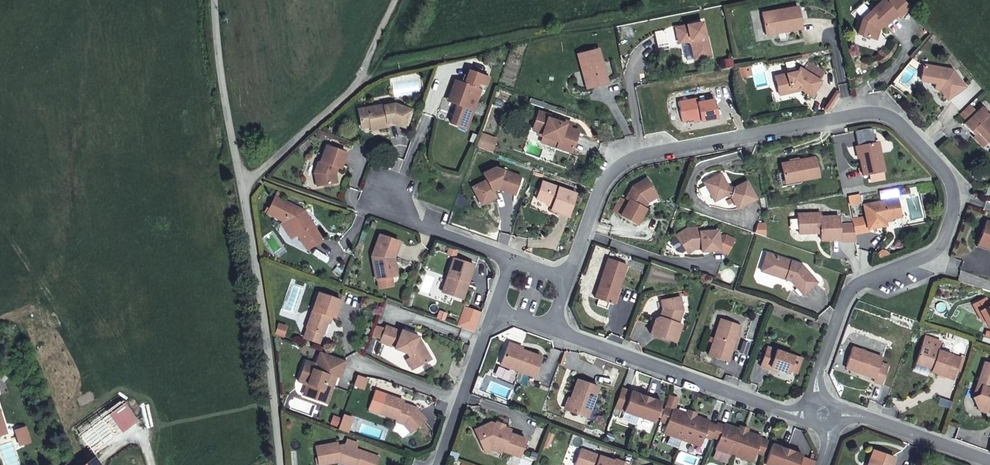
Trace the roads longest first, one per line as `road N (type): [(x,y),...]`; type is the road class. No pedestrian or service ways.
road 1 (residential): [(533,295),(578,255),(606,181),(633,157),(870,115),(897,120),(951,177),(956,202),(941,251),(852,288),(820,376),(825,413)]
road 2 (residential): [(825,413),(781,411),(568,336),(533,295)]
road 3 (residential): [(245,193),(283,464)]
road 4 (residential): [(386,179),(365,208),(505,254),(533,295)]
road 5 (residential): [(435,464),(483,334),(533,295)]
road 6 (residential): [(217,0),(245,193)]
road 7 (residential): [(989,461),(864,415),(825,413)]
road 8 (residential): [(364,77),(245,193)]

